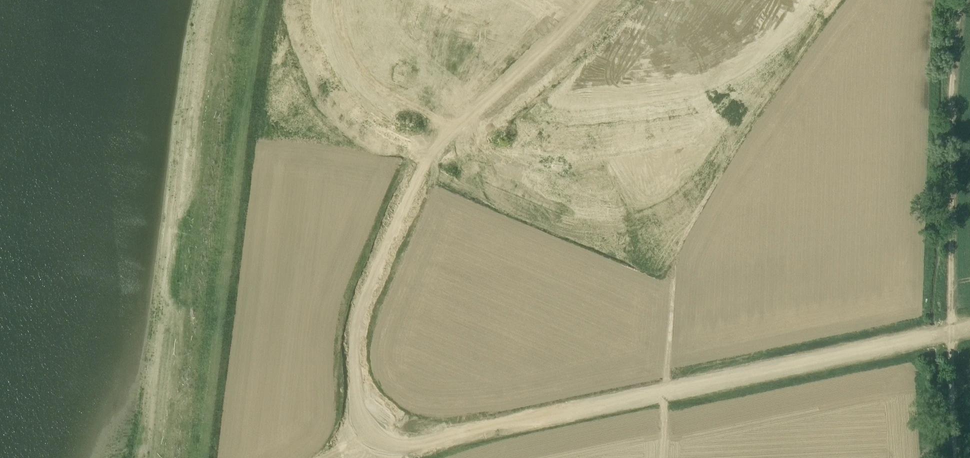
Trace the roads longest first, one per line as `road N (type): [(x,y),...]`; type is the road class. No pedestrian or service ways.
road 1 (track): [(952,322),(950,88),(962,0)]
road 2 (unclassified): [(956,457),(952,322)]

